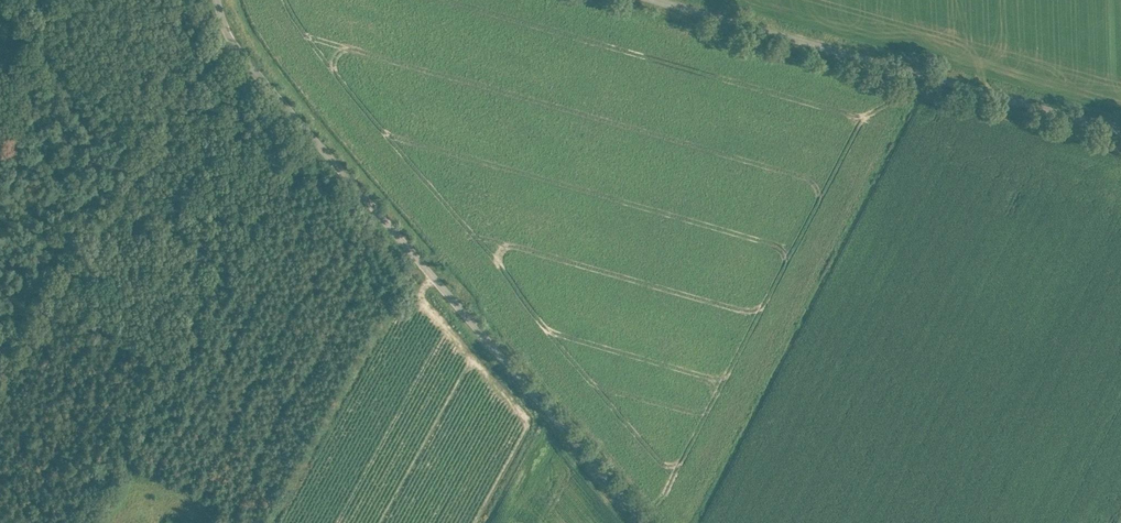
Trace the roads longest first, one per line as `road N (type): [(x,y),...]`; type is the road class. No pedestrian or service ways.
road 1 (unclassified): [(645,522),(239,52),(217,0)]
road 2 (unclassified): [(1120,131),(655,0)]

